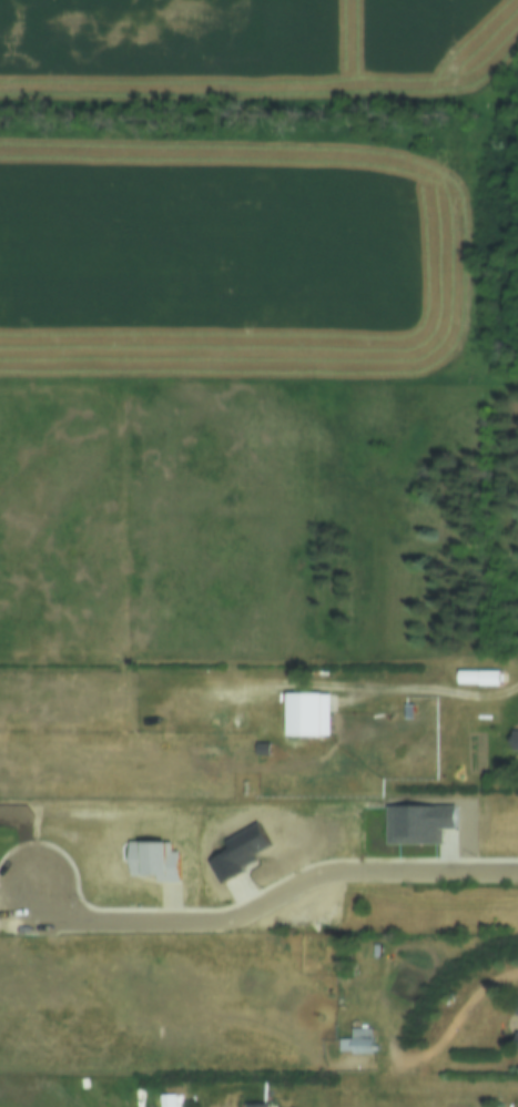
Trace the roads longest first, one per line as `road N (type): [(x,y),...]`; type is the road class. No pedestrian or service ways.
road 1 (residential): [(517,864),(331,863),(206,918),(88,916),(33,886)]

